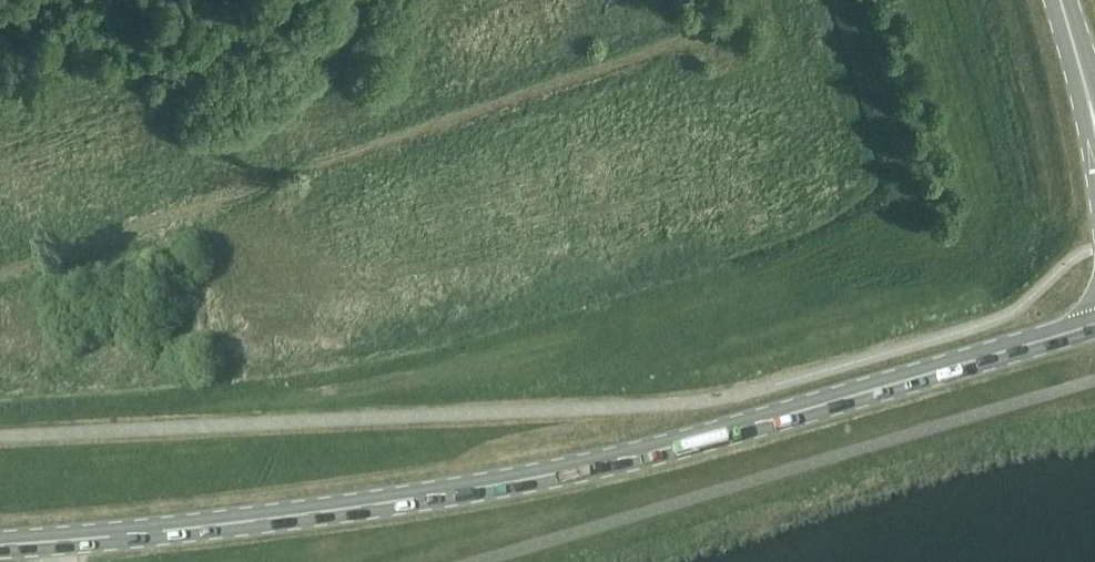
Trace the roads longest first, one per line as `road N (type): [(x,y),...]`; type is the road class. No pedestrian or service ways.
road 1 (secondary): [(0,544),(320,512),(596,465),(1094,326)]
road 2 (track): [(0,275),(720,32)]

